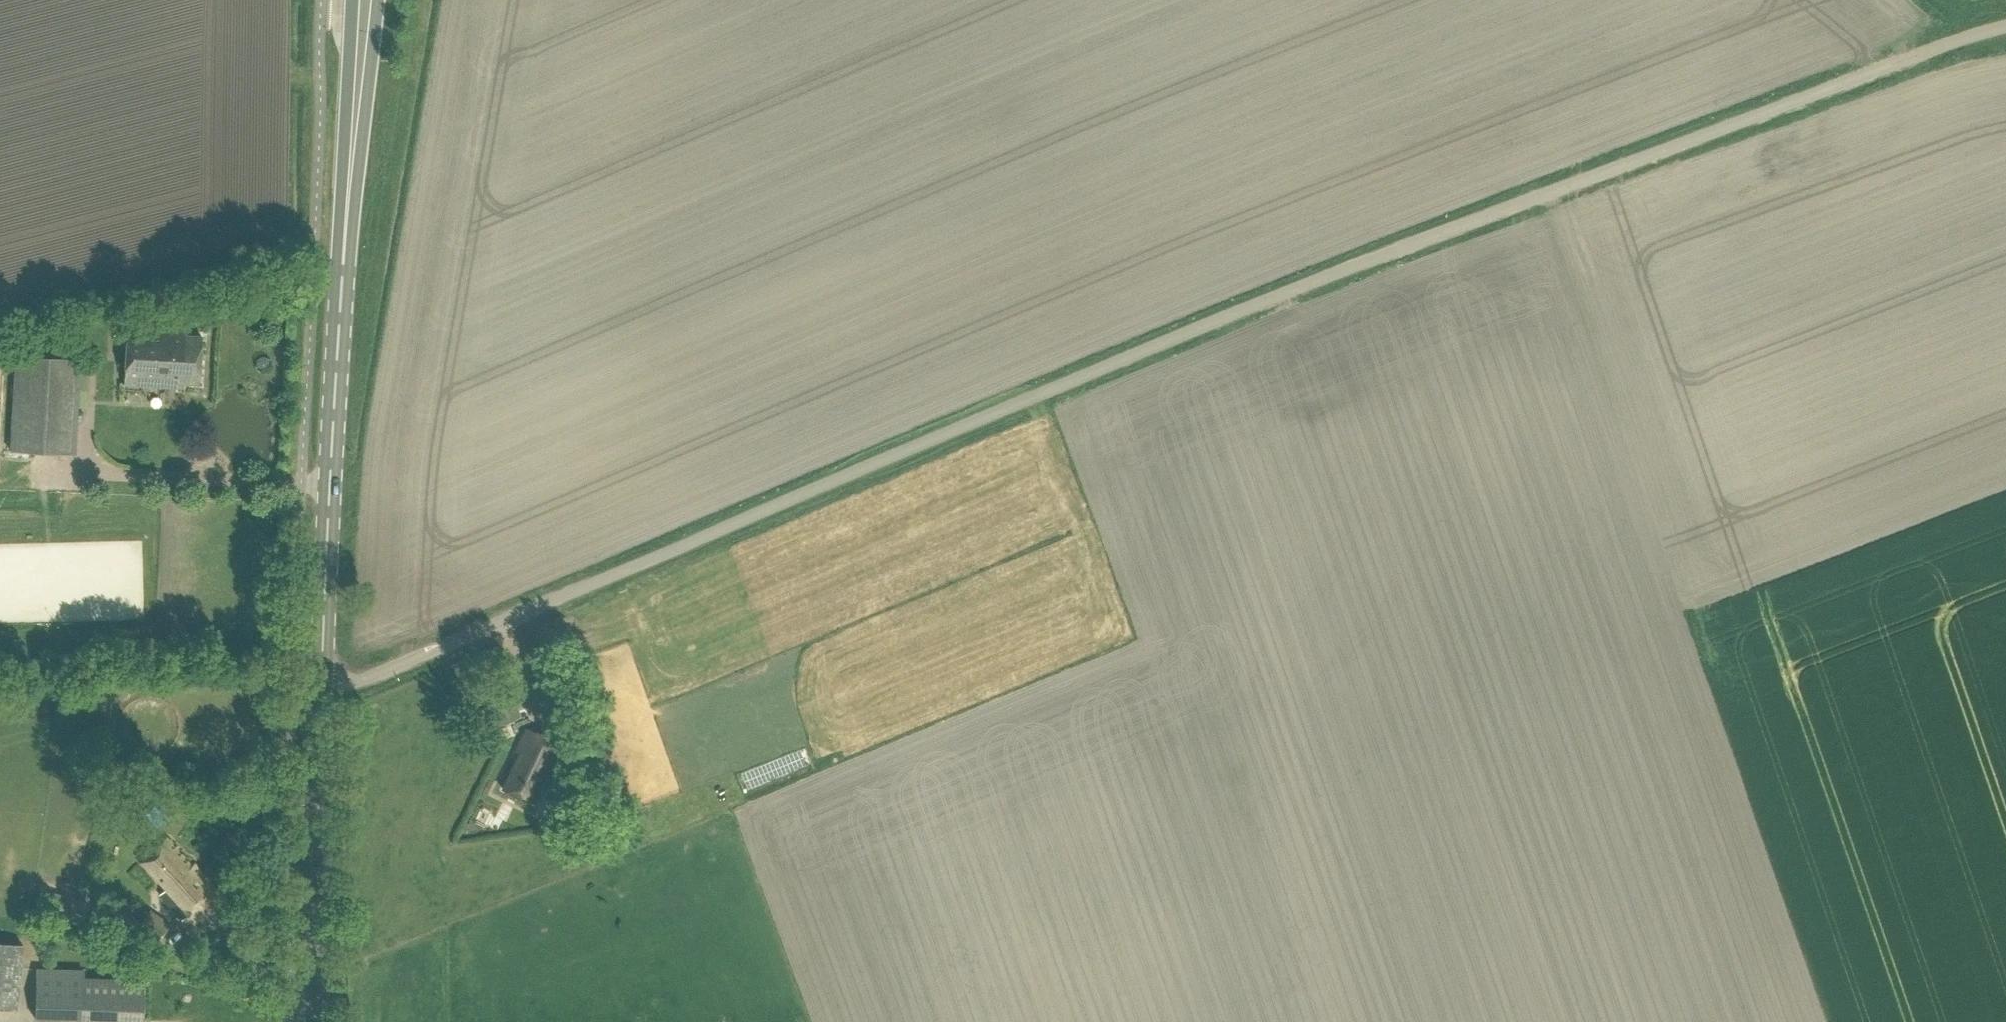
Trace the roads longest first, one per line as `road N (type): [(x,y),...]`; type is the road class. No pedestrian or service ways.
road 1 (unclassified): [(320,698),(1082,376),(2005,26)]
road 2 (primary): [(320,698),(353,142)]
road 3 (primary): [(319,1021),(320,698)]
road 4 (primary): [(353,142),(372,0)]
road 5 (primary): [(355,0),(353,142)]

